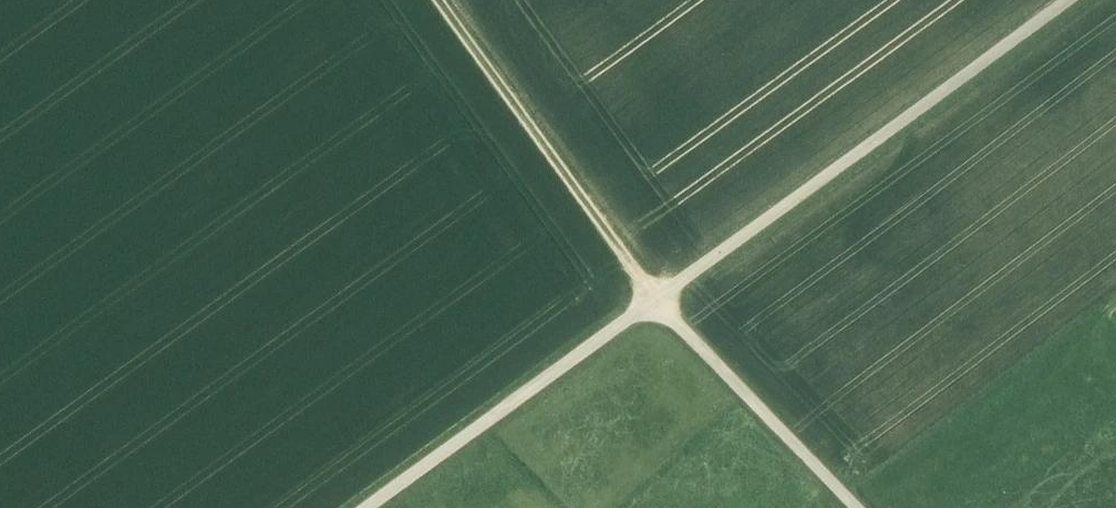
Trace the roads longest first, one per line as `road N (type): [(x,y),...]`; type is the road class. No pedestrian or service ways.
road 1 (track): [(367,507),(1071,0)]
road 2 (track): [(435,0),(653,301),(853,507)]

